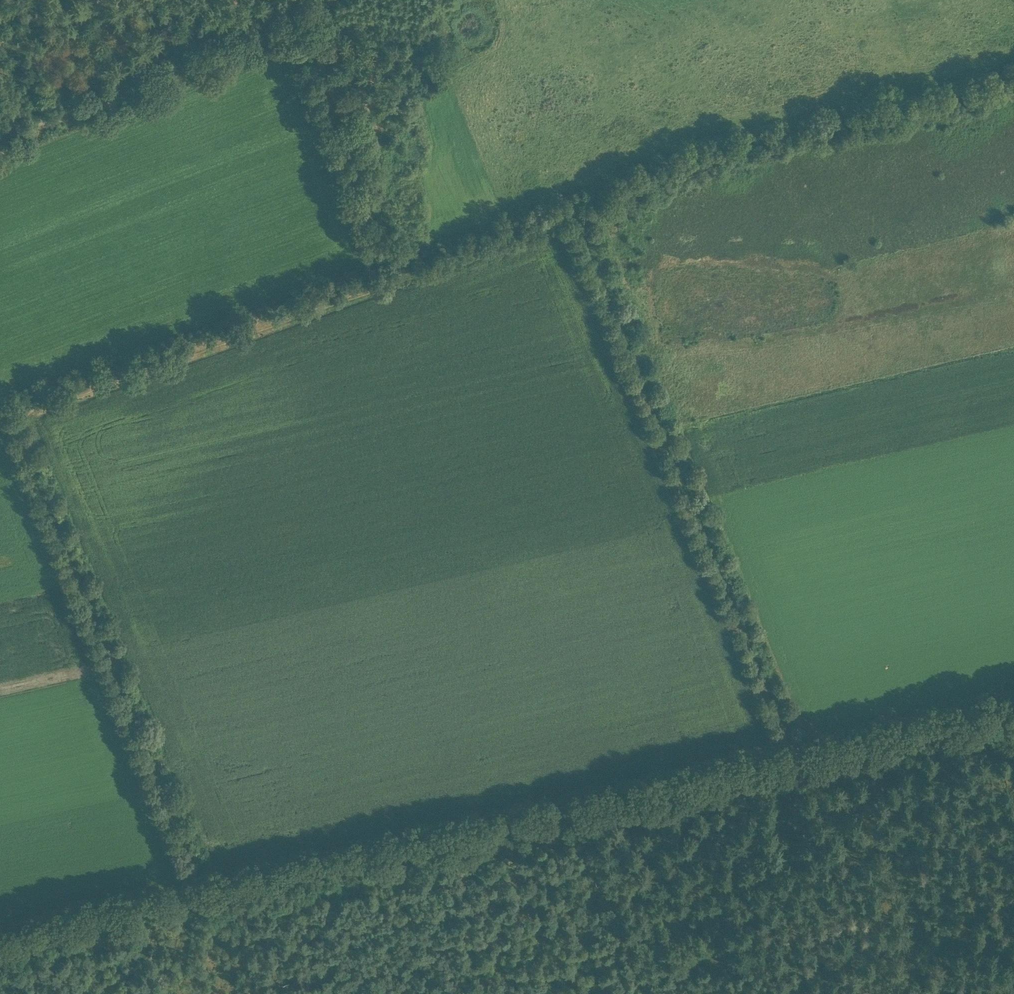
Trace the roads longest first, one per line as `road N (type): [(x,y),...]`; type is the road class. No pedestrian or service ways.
road 1 (track): [(793,749),(573,205)]
road 2 (track): [(444,831),(1013,697)]
road 3 (track): [(0,936),(444,831)]
road 4 (track): [(0,418),(403,275)]
road 5 (track): [(0,139),(307,28)]

